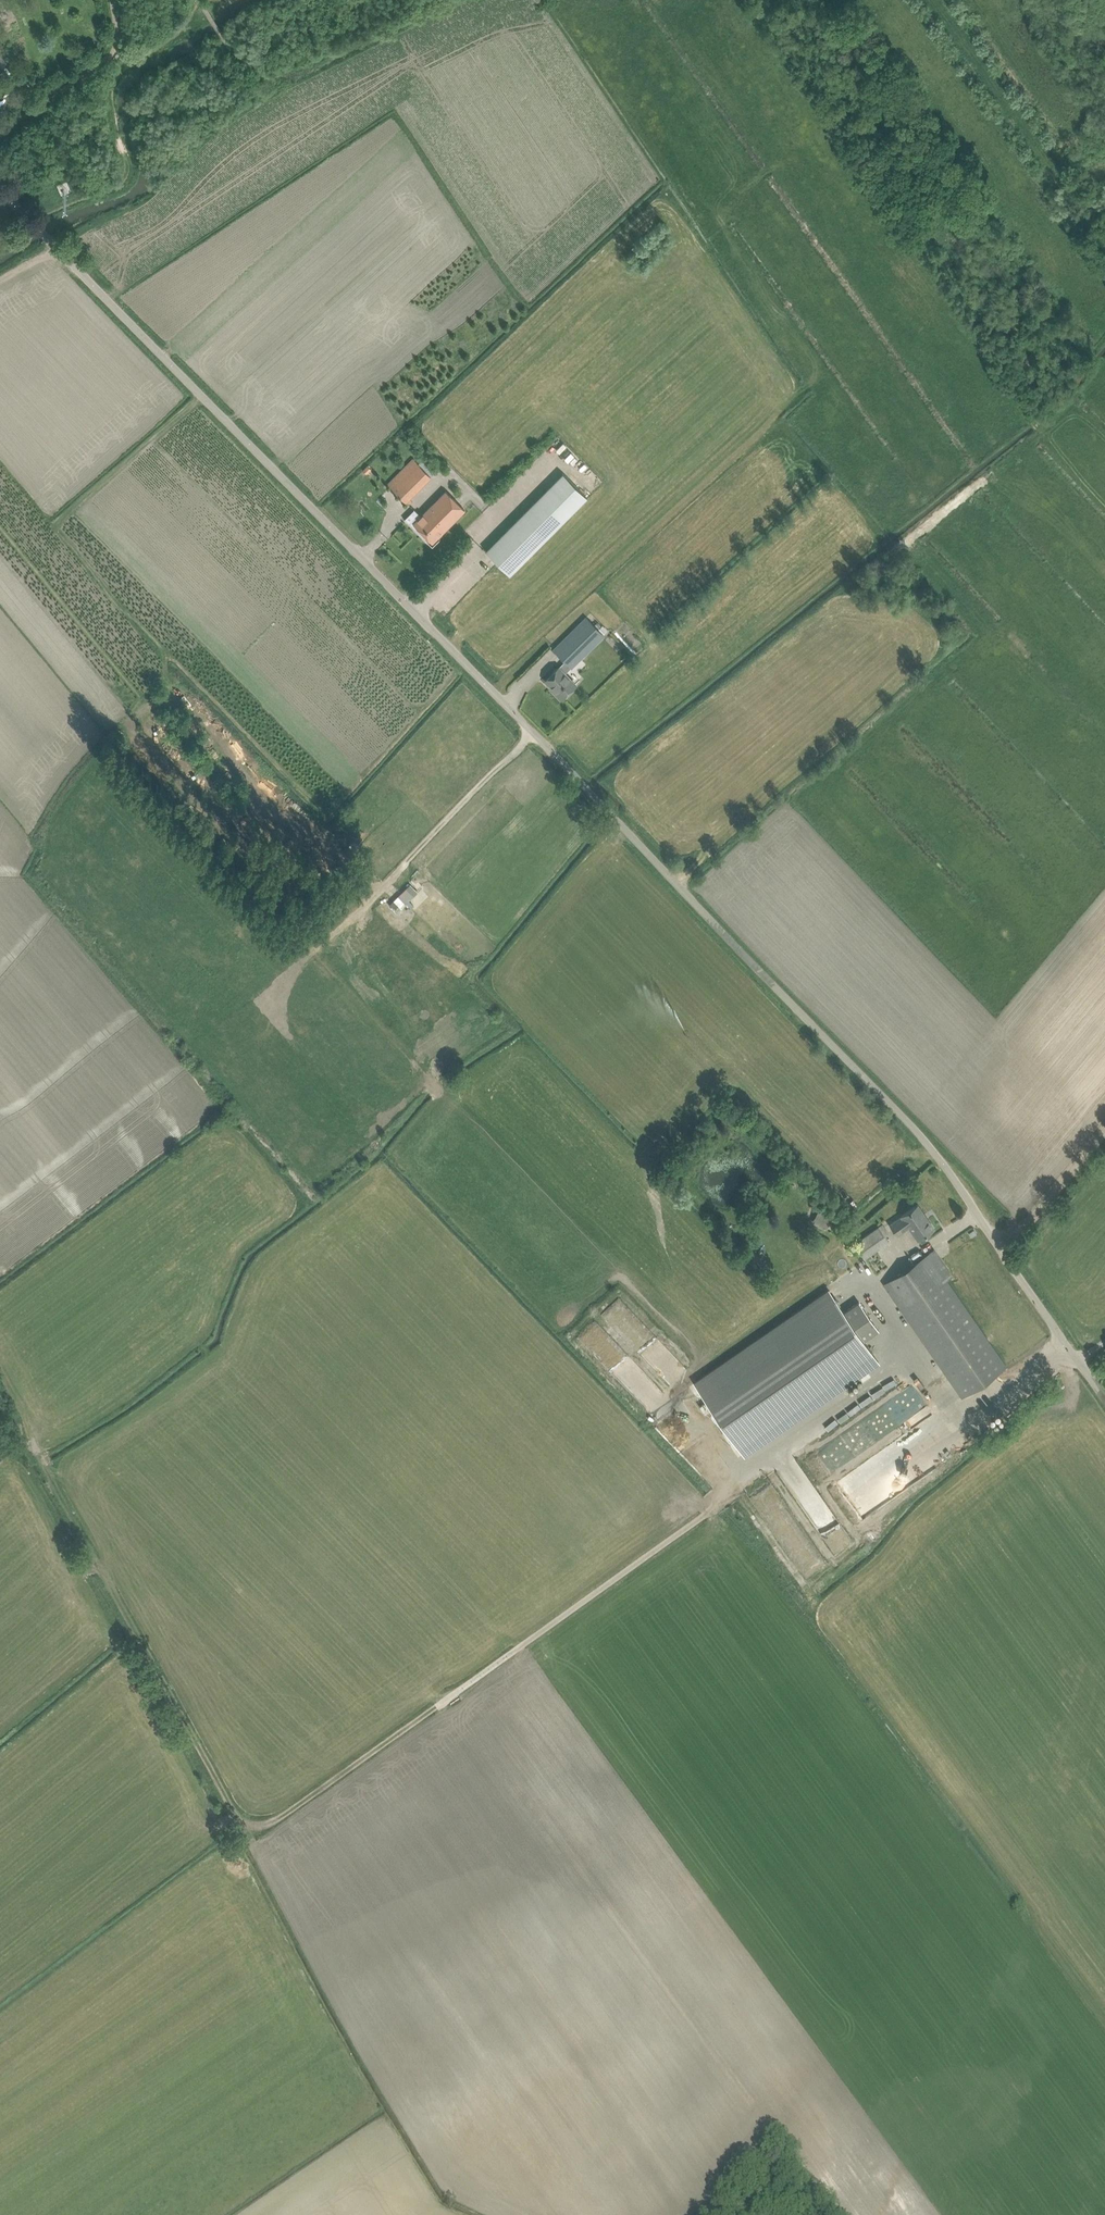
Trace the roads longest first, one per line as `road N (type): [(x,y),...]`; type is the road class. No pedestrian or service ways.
road 1 (unclassified): [(1104,1399),(923,1139),(0,191)]
road 2 (track): [(1104,1132),(1026,1228),(999,1246)]

